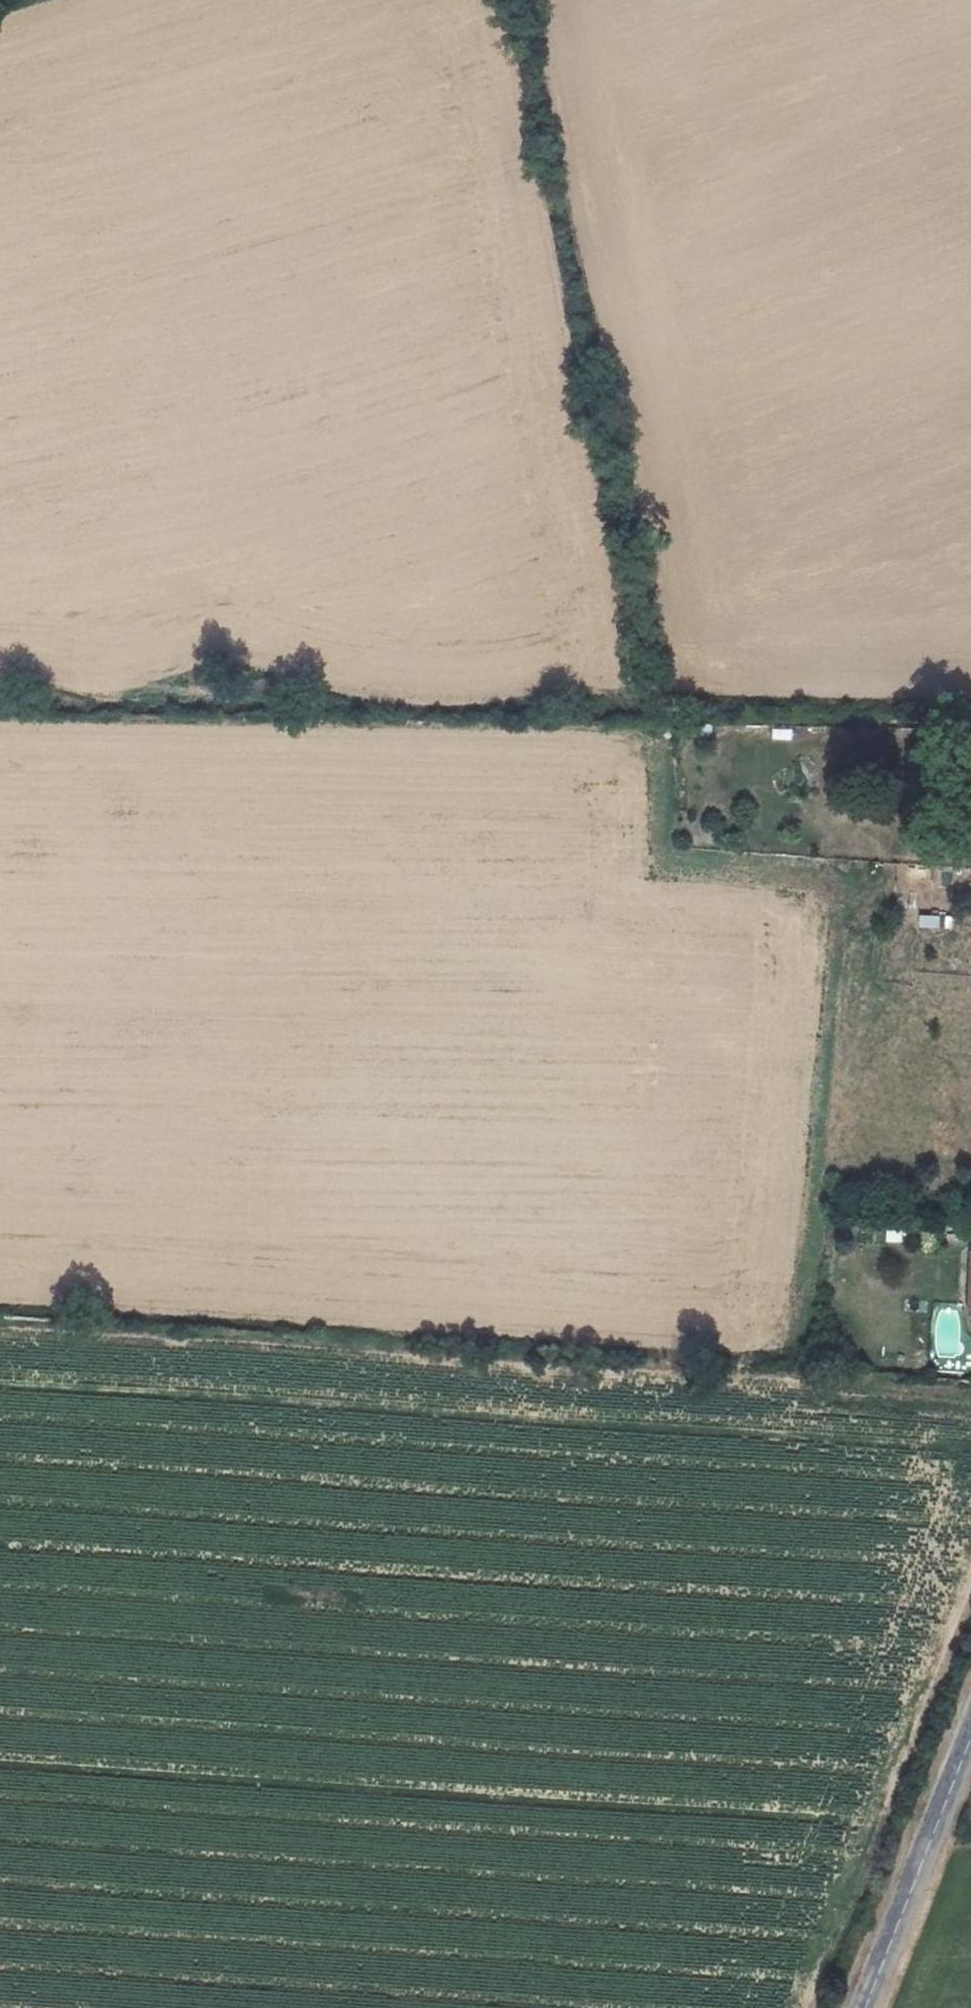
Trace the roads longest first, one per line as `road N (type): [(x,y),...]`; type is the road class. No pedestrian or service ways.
road 1 (tertiary): [(864,2007),(970,1739)]

